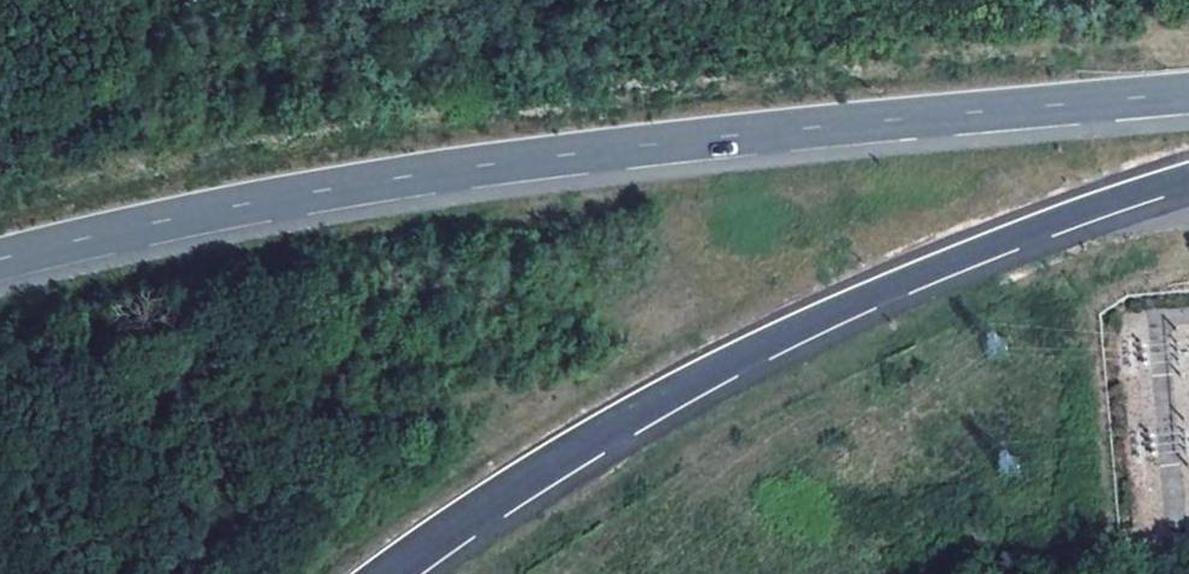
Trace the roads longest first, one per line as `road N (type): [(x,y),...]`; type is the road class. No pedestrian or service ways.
road 1 (motorway): [(0,254),(289,194),(647,144),(1188,93)]
road 2 (motorway): [(397,573),(585,447),(747,354),(1099,206),(1188,181)]

